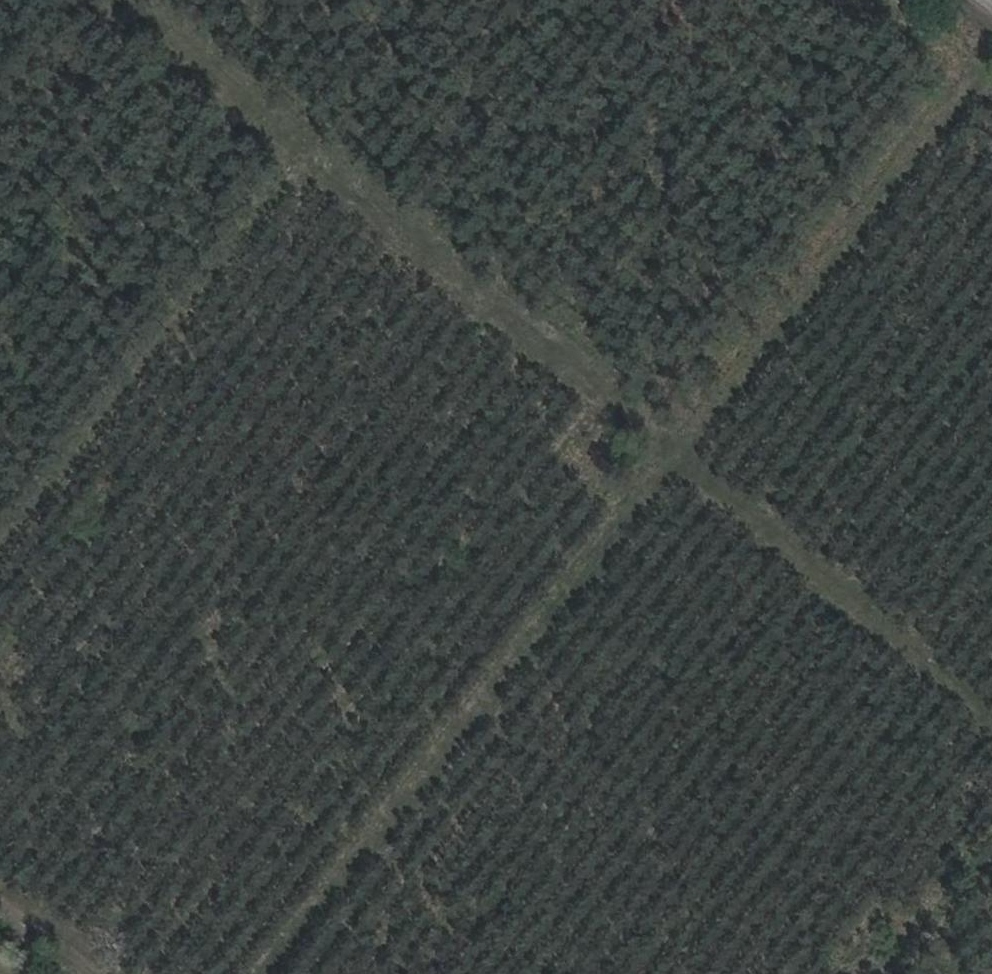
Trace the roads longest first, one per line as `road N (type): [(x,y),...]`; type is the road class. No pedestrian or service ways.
road 1 (track): [(105,973),(0,891)]

